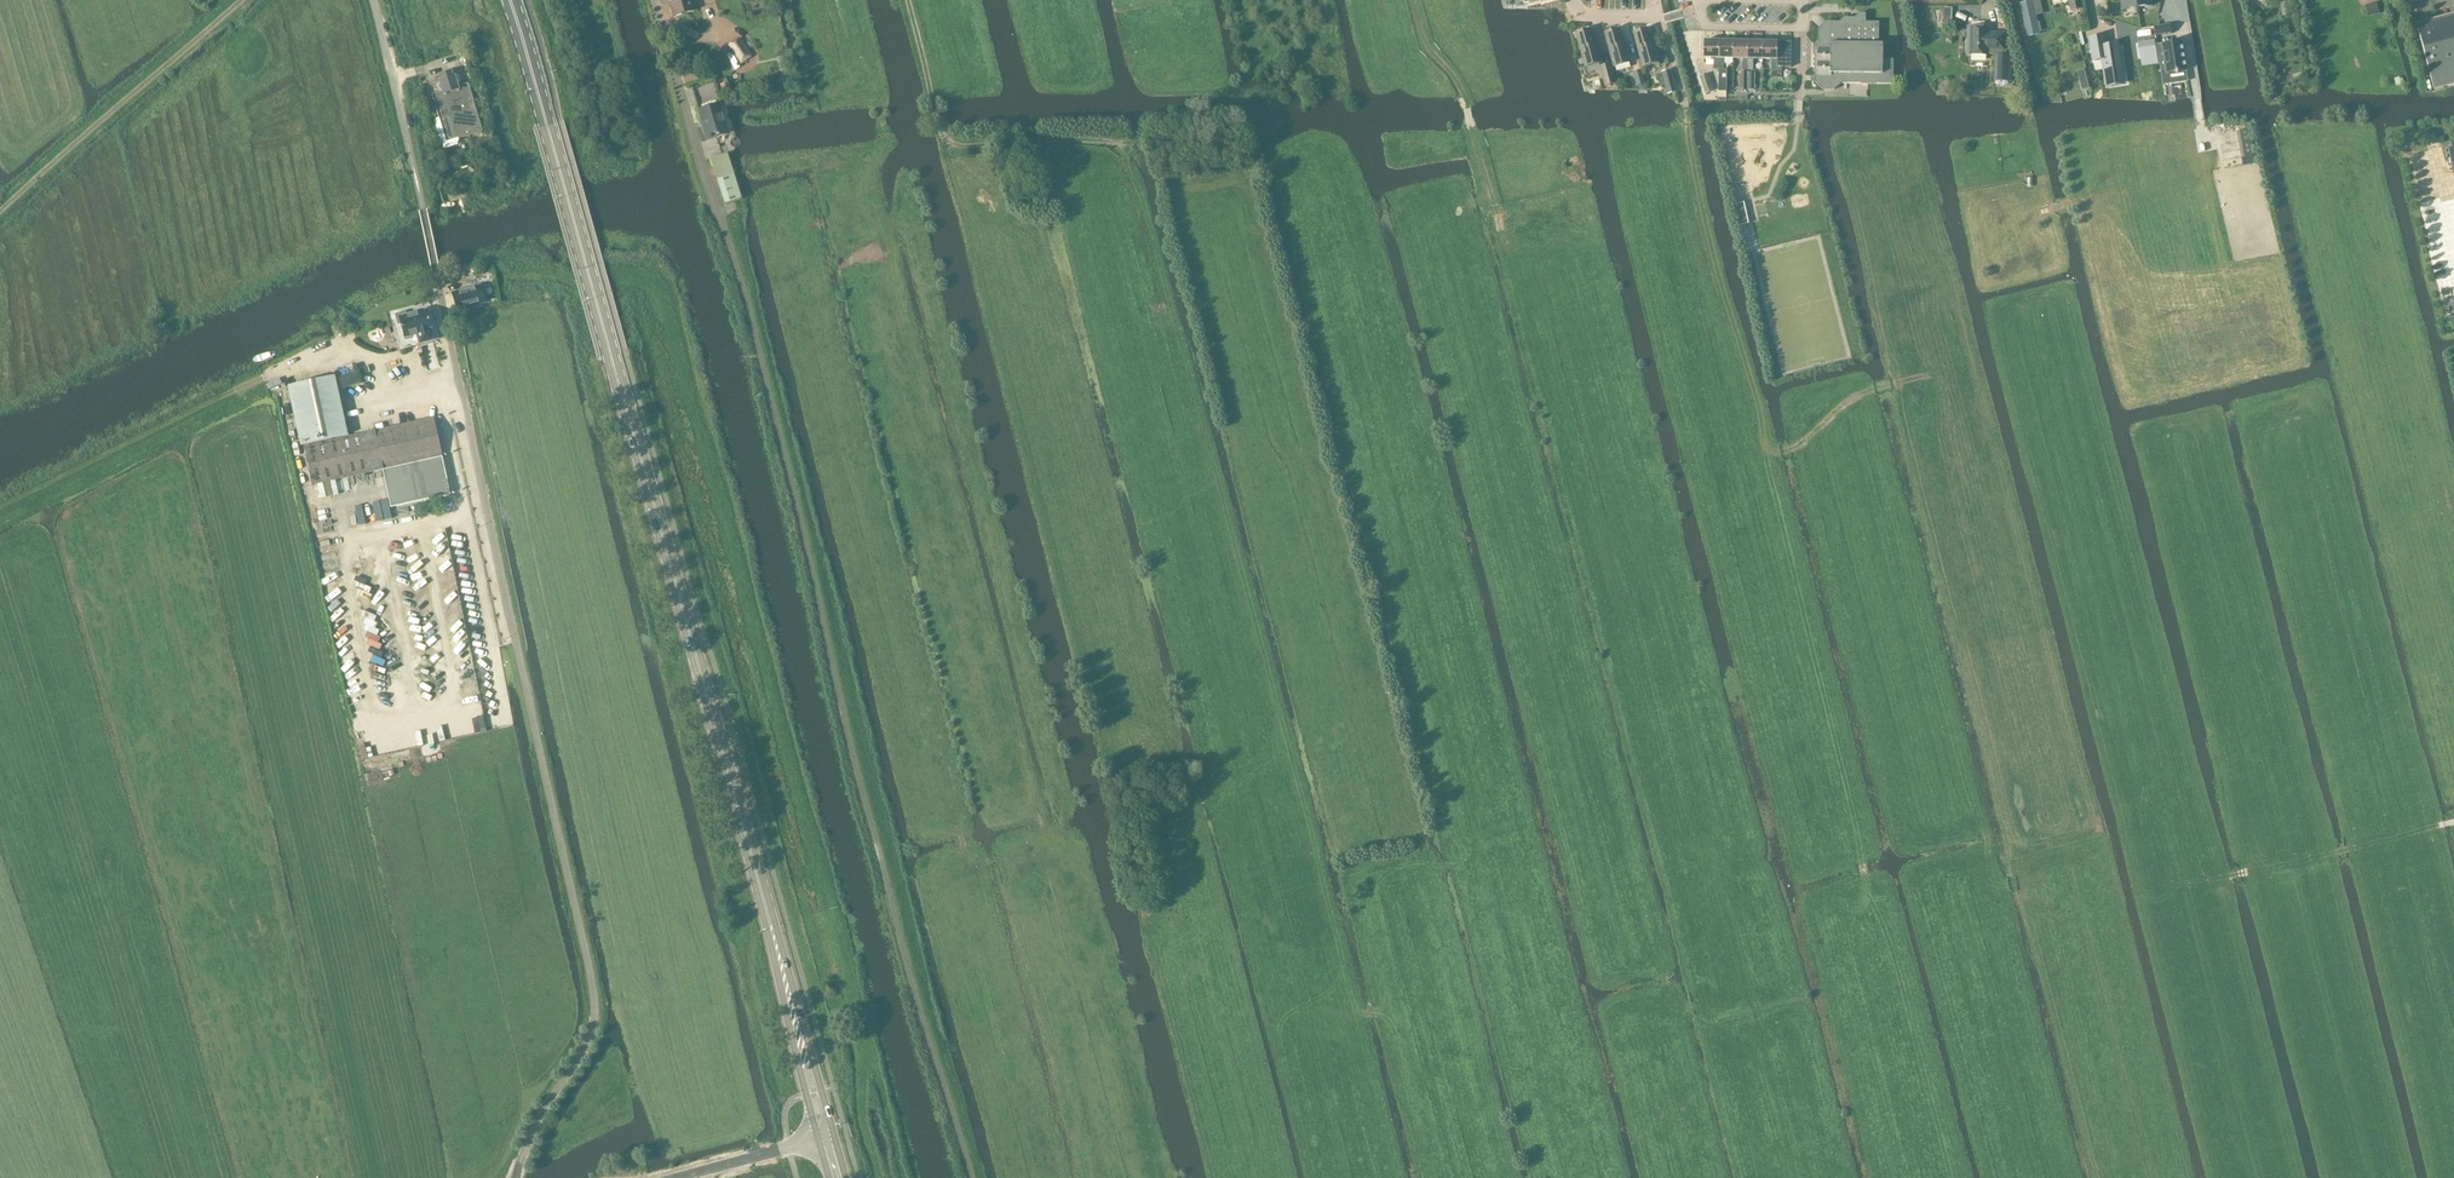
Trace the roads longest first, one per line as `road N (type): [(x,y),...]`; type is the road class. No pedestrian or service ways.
road 1 (unclassified): [(971,1177),(853,758),(748,305),(654,0)]
road 2 (primary): [(827,1138),(508,0)]
road 3 (unclassified): [(516,1177),(542,1112),(589,1040),(596,1007),(438,277)]
road 4 (track): [(0,210),(242,0)]
road 5 (track): [(1413,0),(1424,42),(1464,97),(1495,206)]
road 6 (unclassified): [(423,211),(374,0)]
road 7 (tertiary): [(679,1177),(827,1138)]
road 8 (residential): [(1699,1),(1703,26),(1799,30)]

